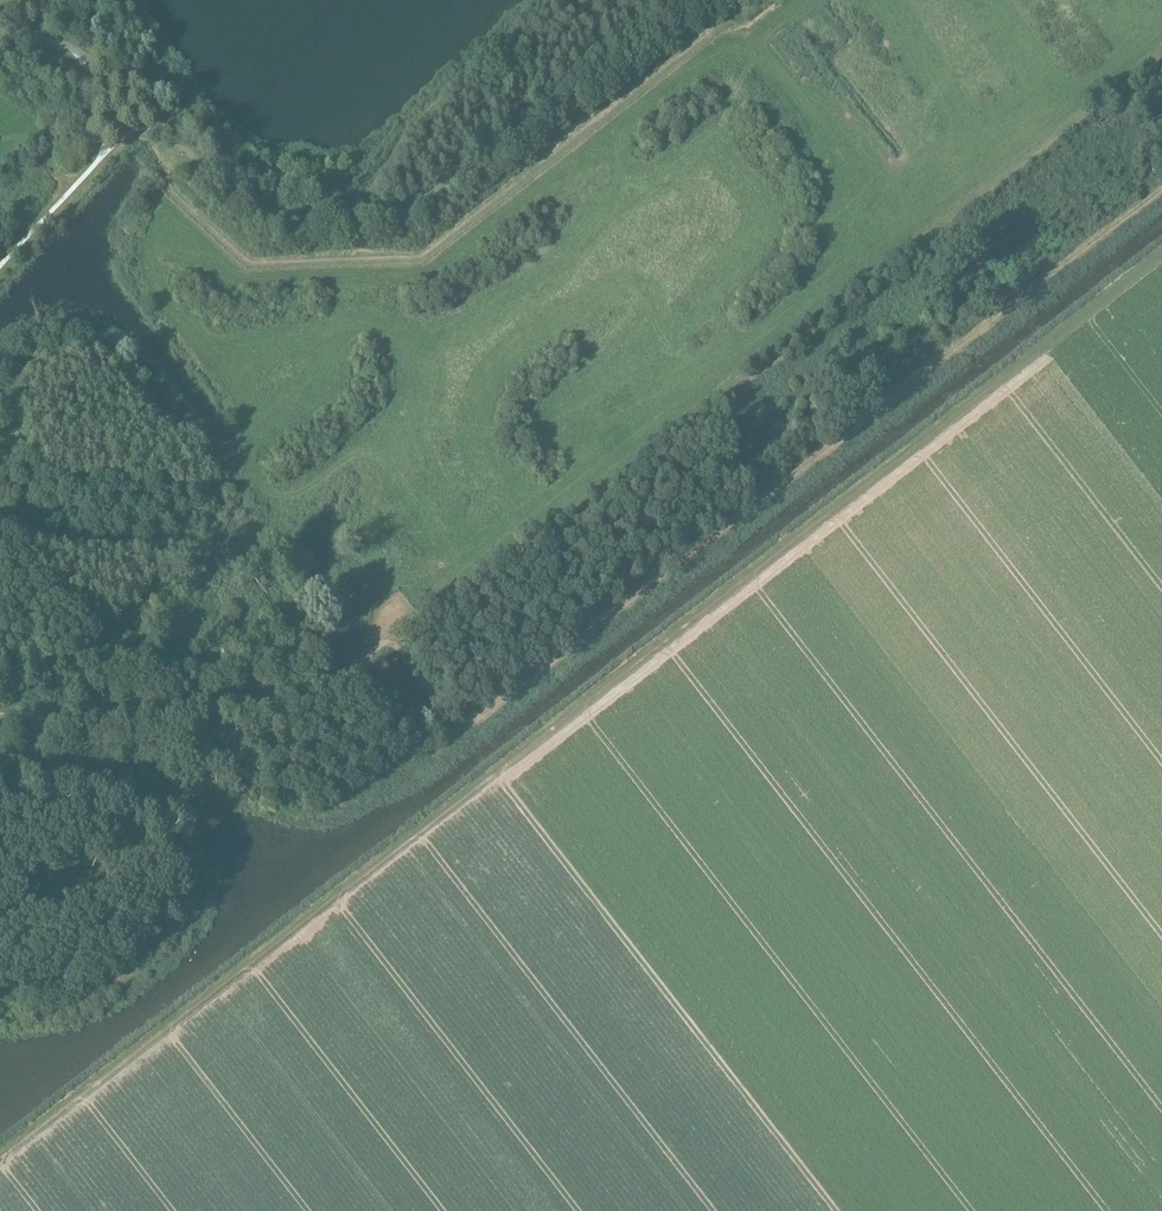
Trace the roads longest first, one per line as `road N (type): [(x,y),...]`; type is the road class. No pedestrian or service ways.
road 1 (track): [(398,630),(336,689),(253,710),(0,711)]

